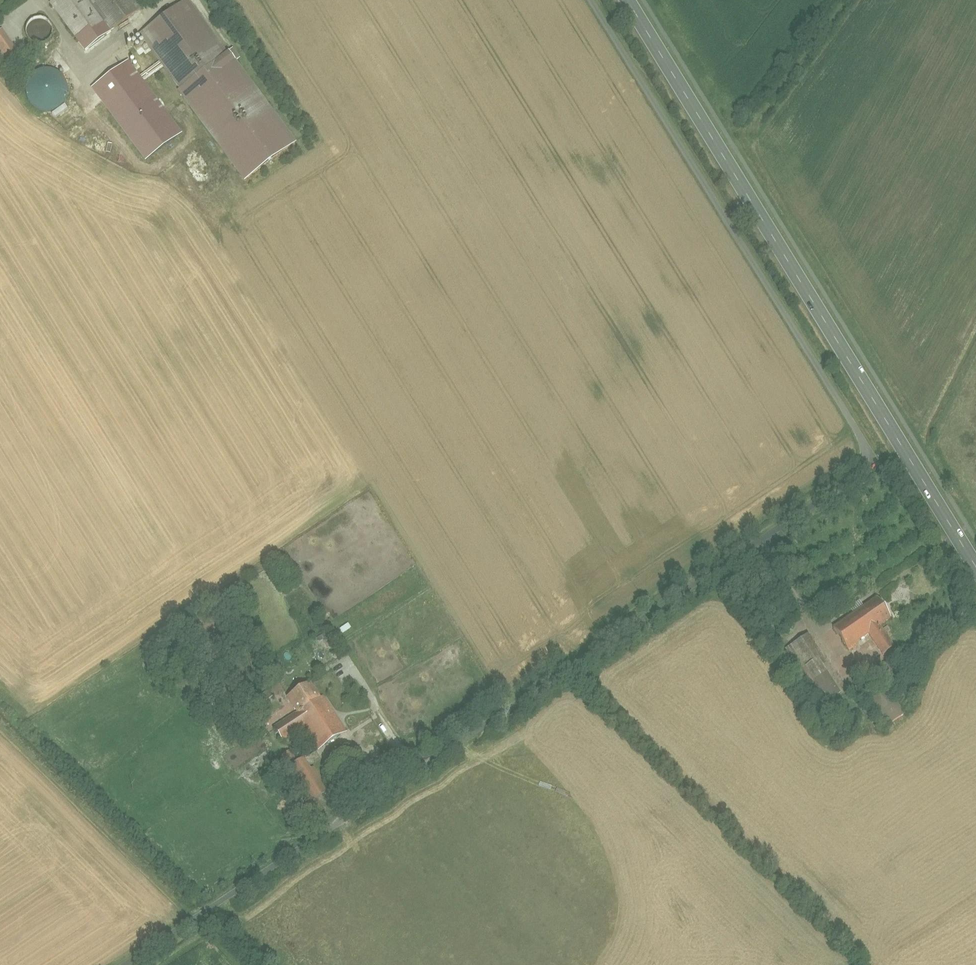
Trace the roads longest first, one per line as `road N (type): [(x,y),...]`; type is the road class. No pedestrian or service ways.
road 1 (residential): [(125,964),(856,486),(867,470),(858,430),(590,0)]
road 2 (primary): [(628,0),(975,568)]

